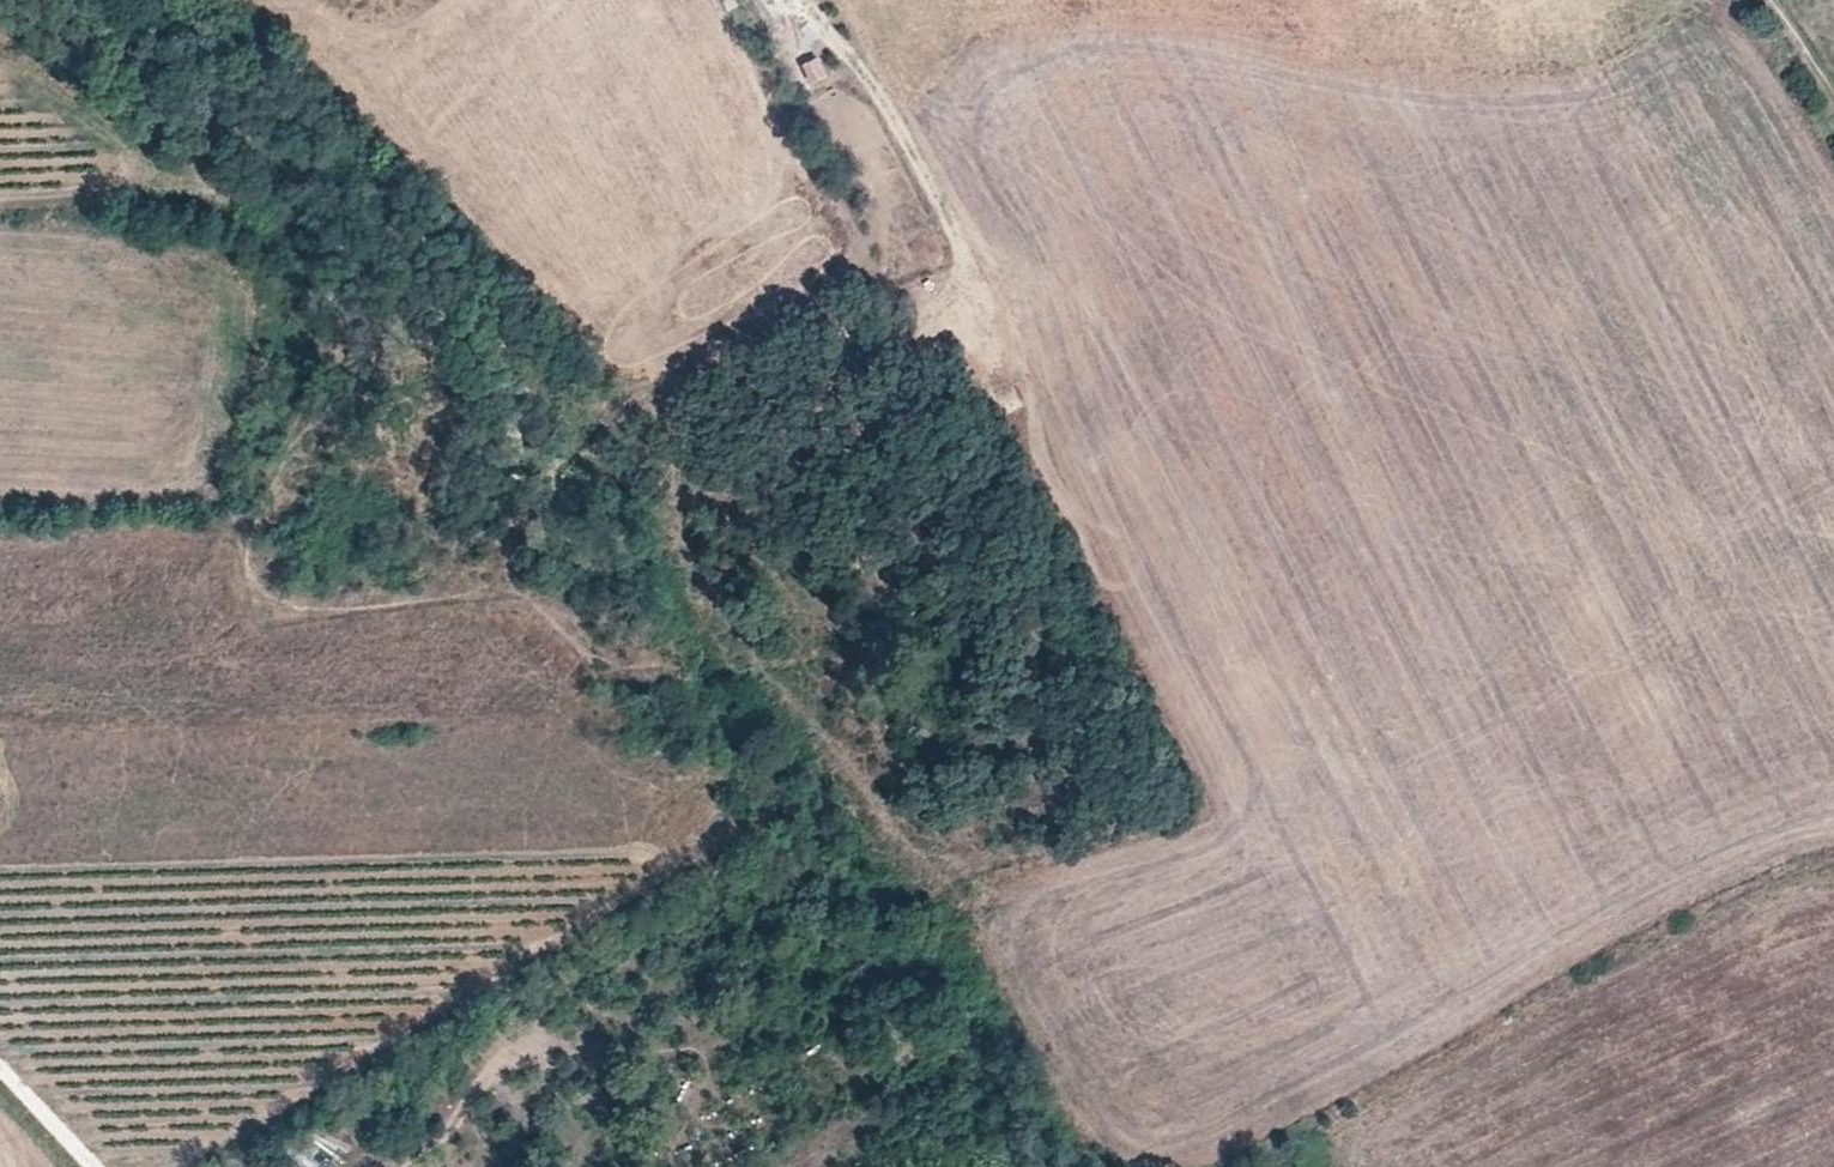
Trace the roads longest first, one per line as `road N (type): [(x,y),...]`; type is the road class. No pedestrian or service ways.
road 1 (track): [(0,1072),(86,1166)]

